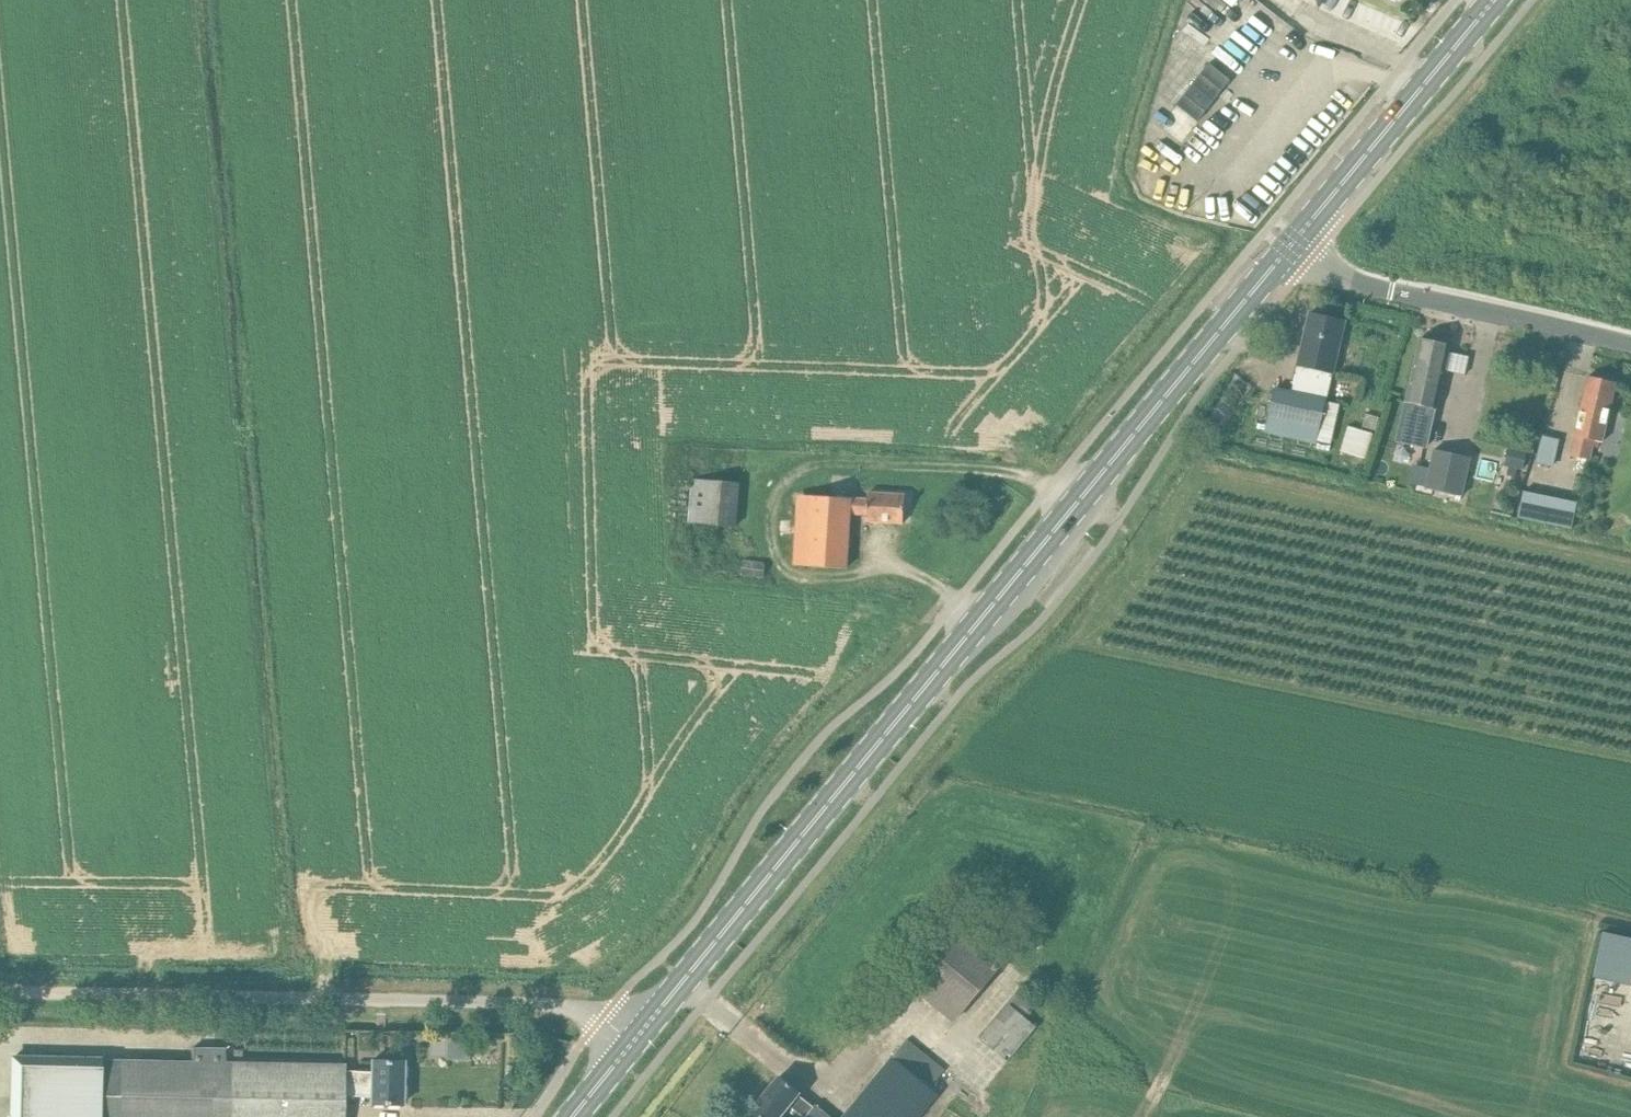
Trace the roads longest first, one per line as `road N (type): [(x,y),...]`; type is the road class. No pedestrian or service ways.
road 1 (secondary): [(683,982),(1291,243)]
road 2 (unclassified): [(0,992),(539,1003),(602,1018),(633,1042)]
road 3 (unclassified): [(1630,345),(1350,287),(1308,253)]
road 4 (secondary): [(1291,243),(1494,0)]

